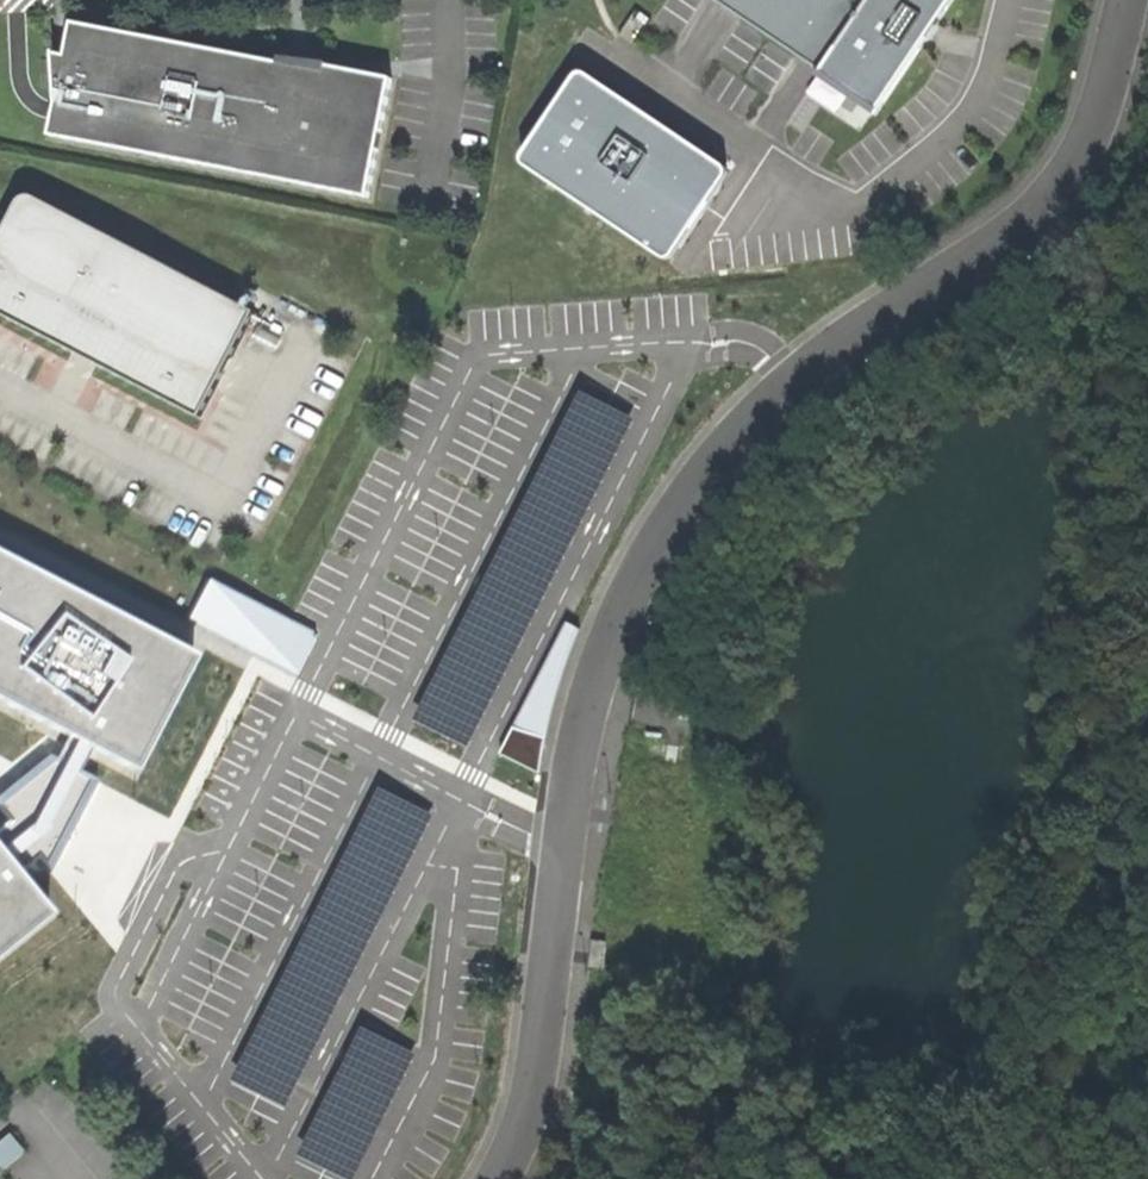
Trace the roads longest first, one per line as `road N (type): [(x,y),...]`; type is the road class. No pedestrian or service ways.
road 1 (unclassified): [(493,1178),(527,1129),(543,1068),(585,756),(642,572),(787,377),(1041,203),(1097,114),(1124,0)]

